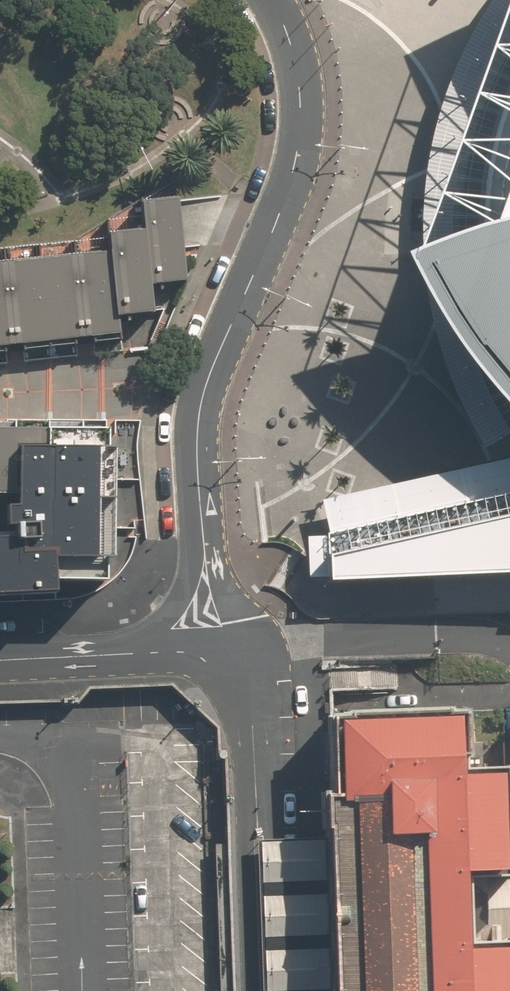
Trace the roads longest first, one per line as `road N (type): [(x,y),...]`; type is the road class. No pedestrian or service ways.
road 1 (residential): [(207,655),(203,398),(283,205),(300,137),(293,52),(272,0)]
road 2 (residential): [(207,655),(242,684),(254,706),(265,990)]
road 3 (residential): [(207,655),(0,658)]

